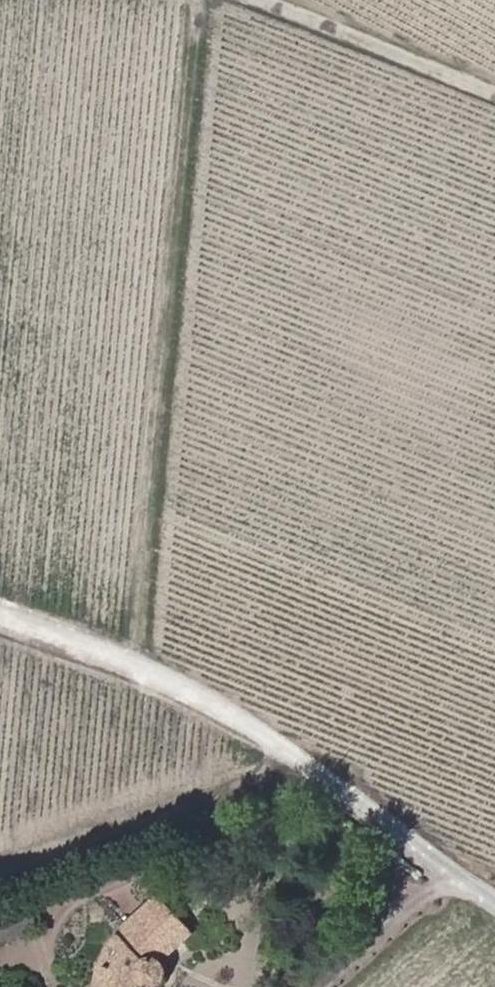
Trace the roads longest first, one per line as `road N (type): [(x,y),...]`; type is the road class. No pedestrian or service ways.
road 1 (track): [(0,631),(282,741),(494,904)]

